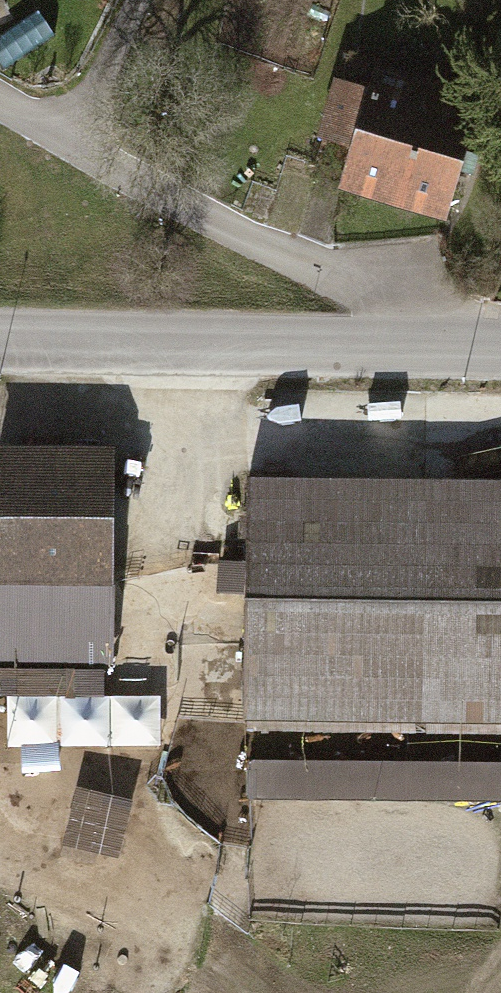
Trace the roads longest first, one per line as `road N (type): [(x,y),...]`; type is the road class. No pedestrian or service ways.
road 1 (residential): [(496,352),(0,98)]
road 2 (tertiary): [(0,346),(496,352)]

